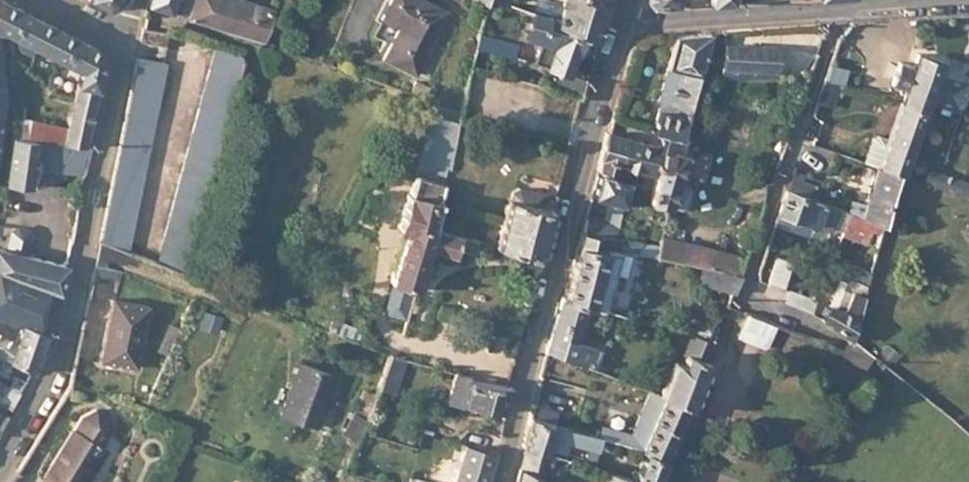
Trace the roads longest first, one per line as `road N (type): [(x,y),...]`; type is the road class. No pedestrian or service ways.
road 1 (tertiary): [(502,481),(620,29)]
road 2 (residential): [(0,468),(59,376),(122,47)]
road 3 (tertiary): [(620,29),(968,1)]

